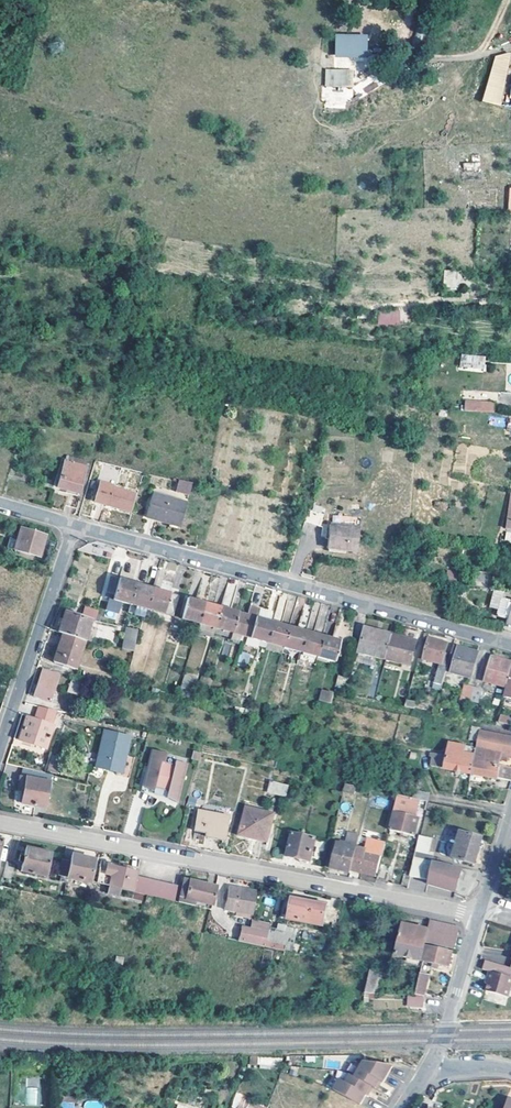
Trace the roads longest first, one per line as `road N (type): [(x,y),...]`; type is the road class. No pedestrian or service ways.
road 1 (residential): [(0,823),(479,917)]
road 2 (residential): [(510,645),(77,530)]
road 3 (residential): [(77,530),(0,748)]
road 4 (residential): [(430,1067),(479,917)]

